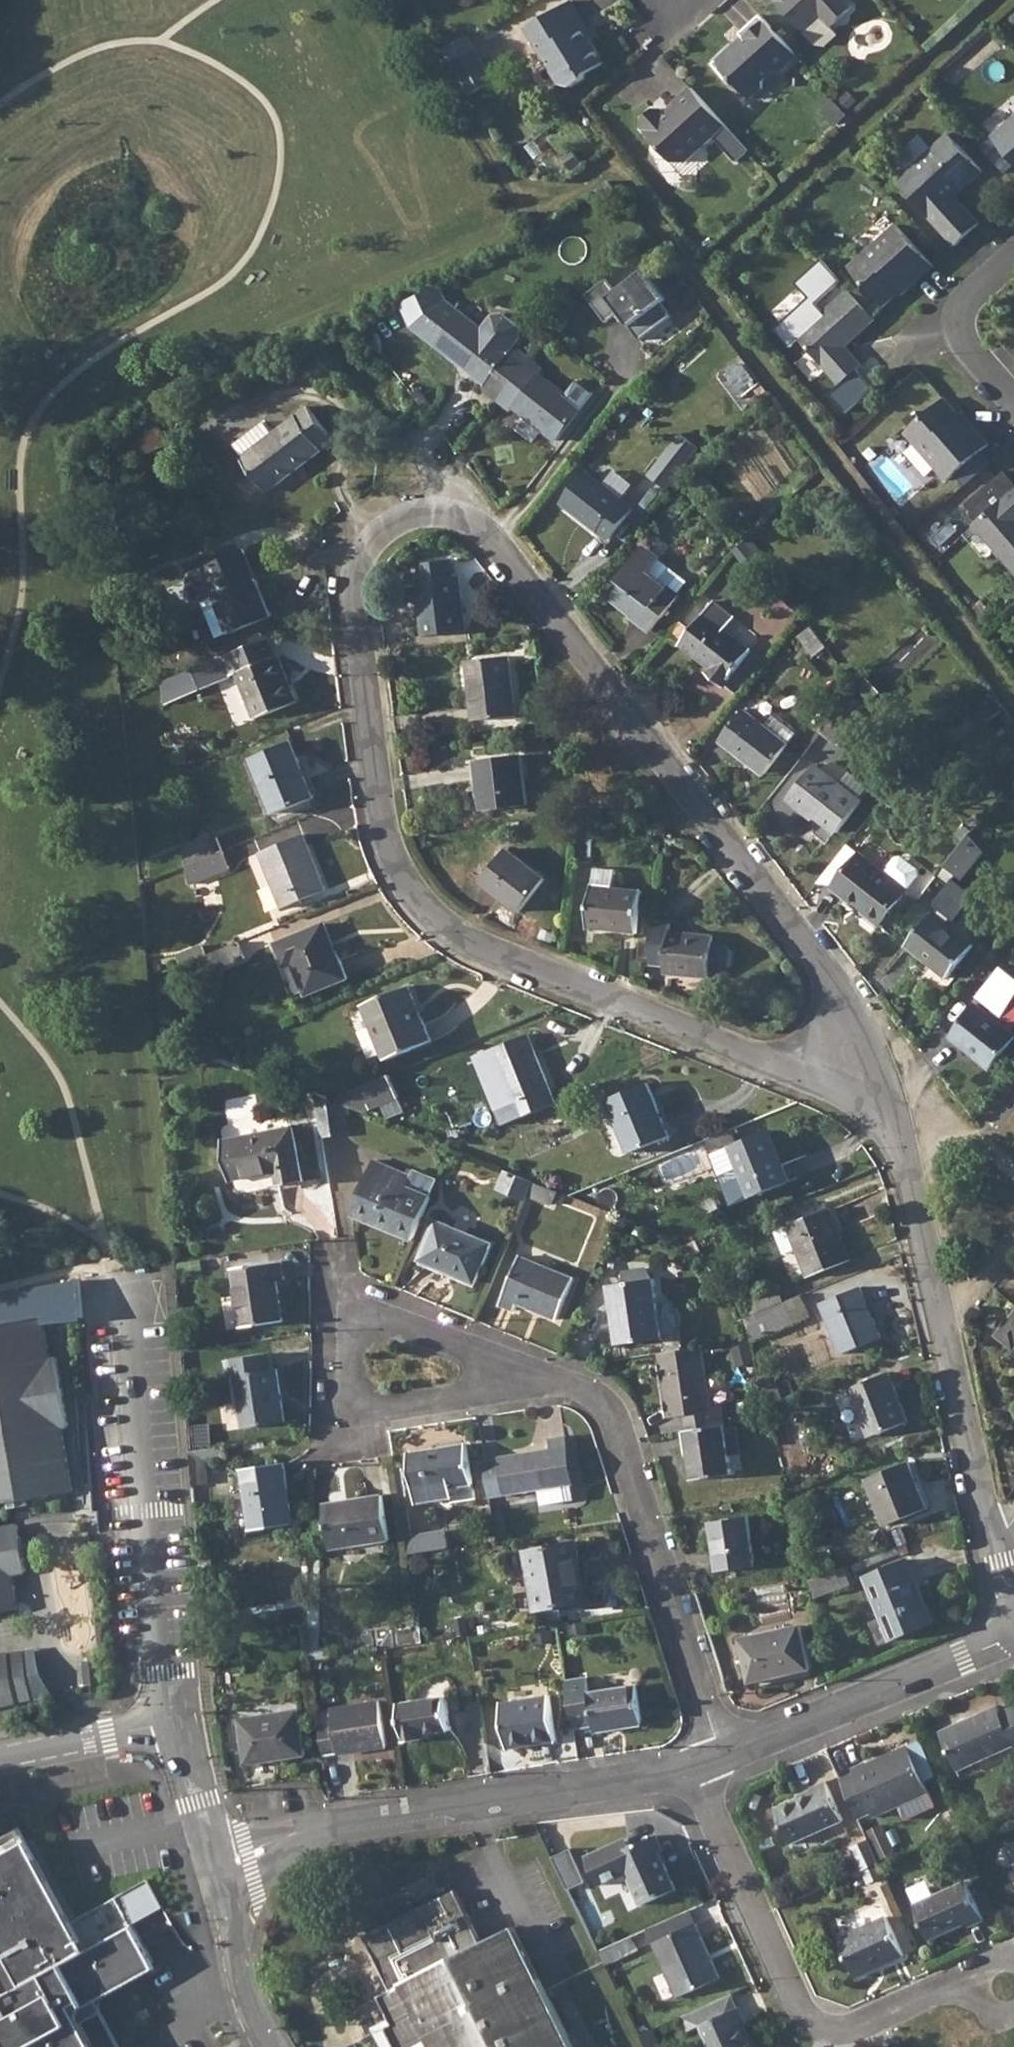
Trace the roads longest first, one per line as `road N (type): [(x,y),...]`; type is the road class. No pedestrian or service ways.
road 1 (residential): [(831,979),(480,531),(421,517),(389,524),(371,539),(354,590),(381,801),(399,870),(423,914),(492,953),(770,1064),(852,1070)]
road 2 (residential): [(998,1545),(895,1136),(852,1070)]
road 3 (residential): [(692,1770),(337,1827),(206,1859)]
road 4 (residential): [(1003,1989),(939,1993),(848,2034),(797,2007),(692,1770)]
road 5 (residential): [(569,1384),(612,1412),(720,1760)]
road 6 (residential): [(1013,1634),(720,1760)]
road 7 (residential): [(0,1760),(177,1725),(206,1859)]
road 8 (residential): [(569,1384),(383,1410),(354,1391),(353,1315)]
road 9 (residential): [(353,1315),(441,1336),(569,1384)]
road 10 (residential): [(263,2046),(206,1859)]

